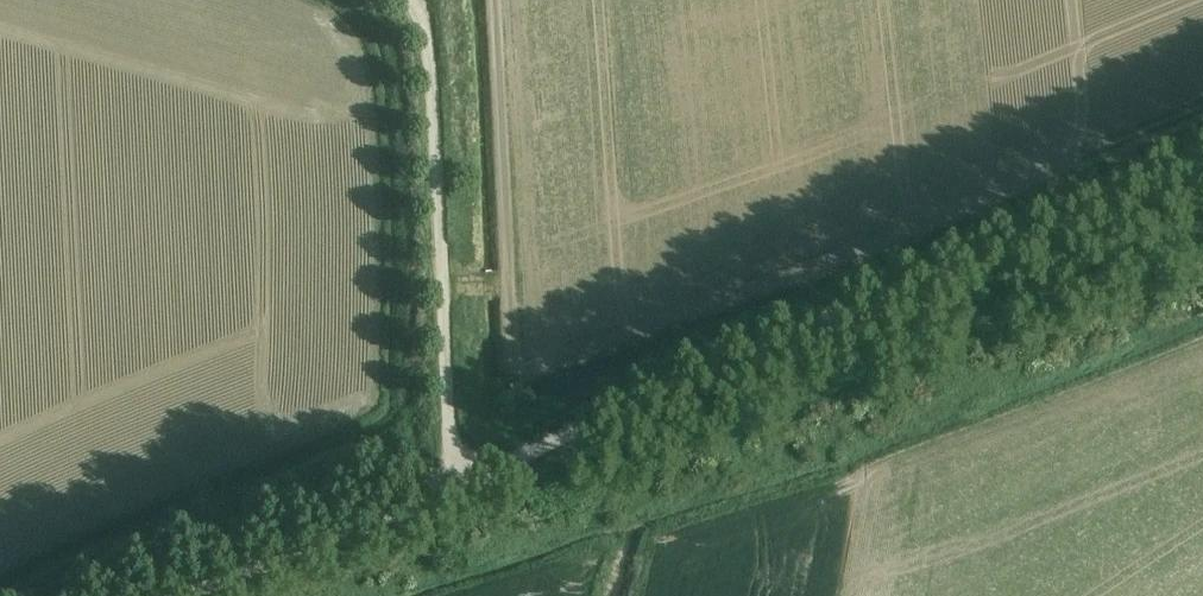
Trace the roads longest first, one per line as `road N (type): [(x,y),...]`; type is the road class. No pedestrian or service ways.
road 1 (unclassified): [(1202,166),(625,409),(452,493)]
road 2 (unclassified): [(452,493),(428,43),(407,0)]
road 3 (unclassified): [(194,595),(452,493)]
road 4 (track): [(906,472),(868,493),(847,595)]

